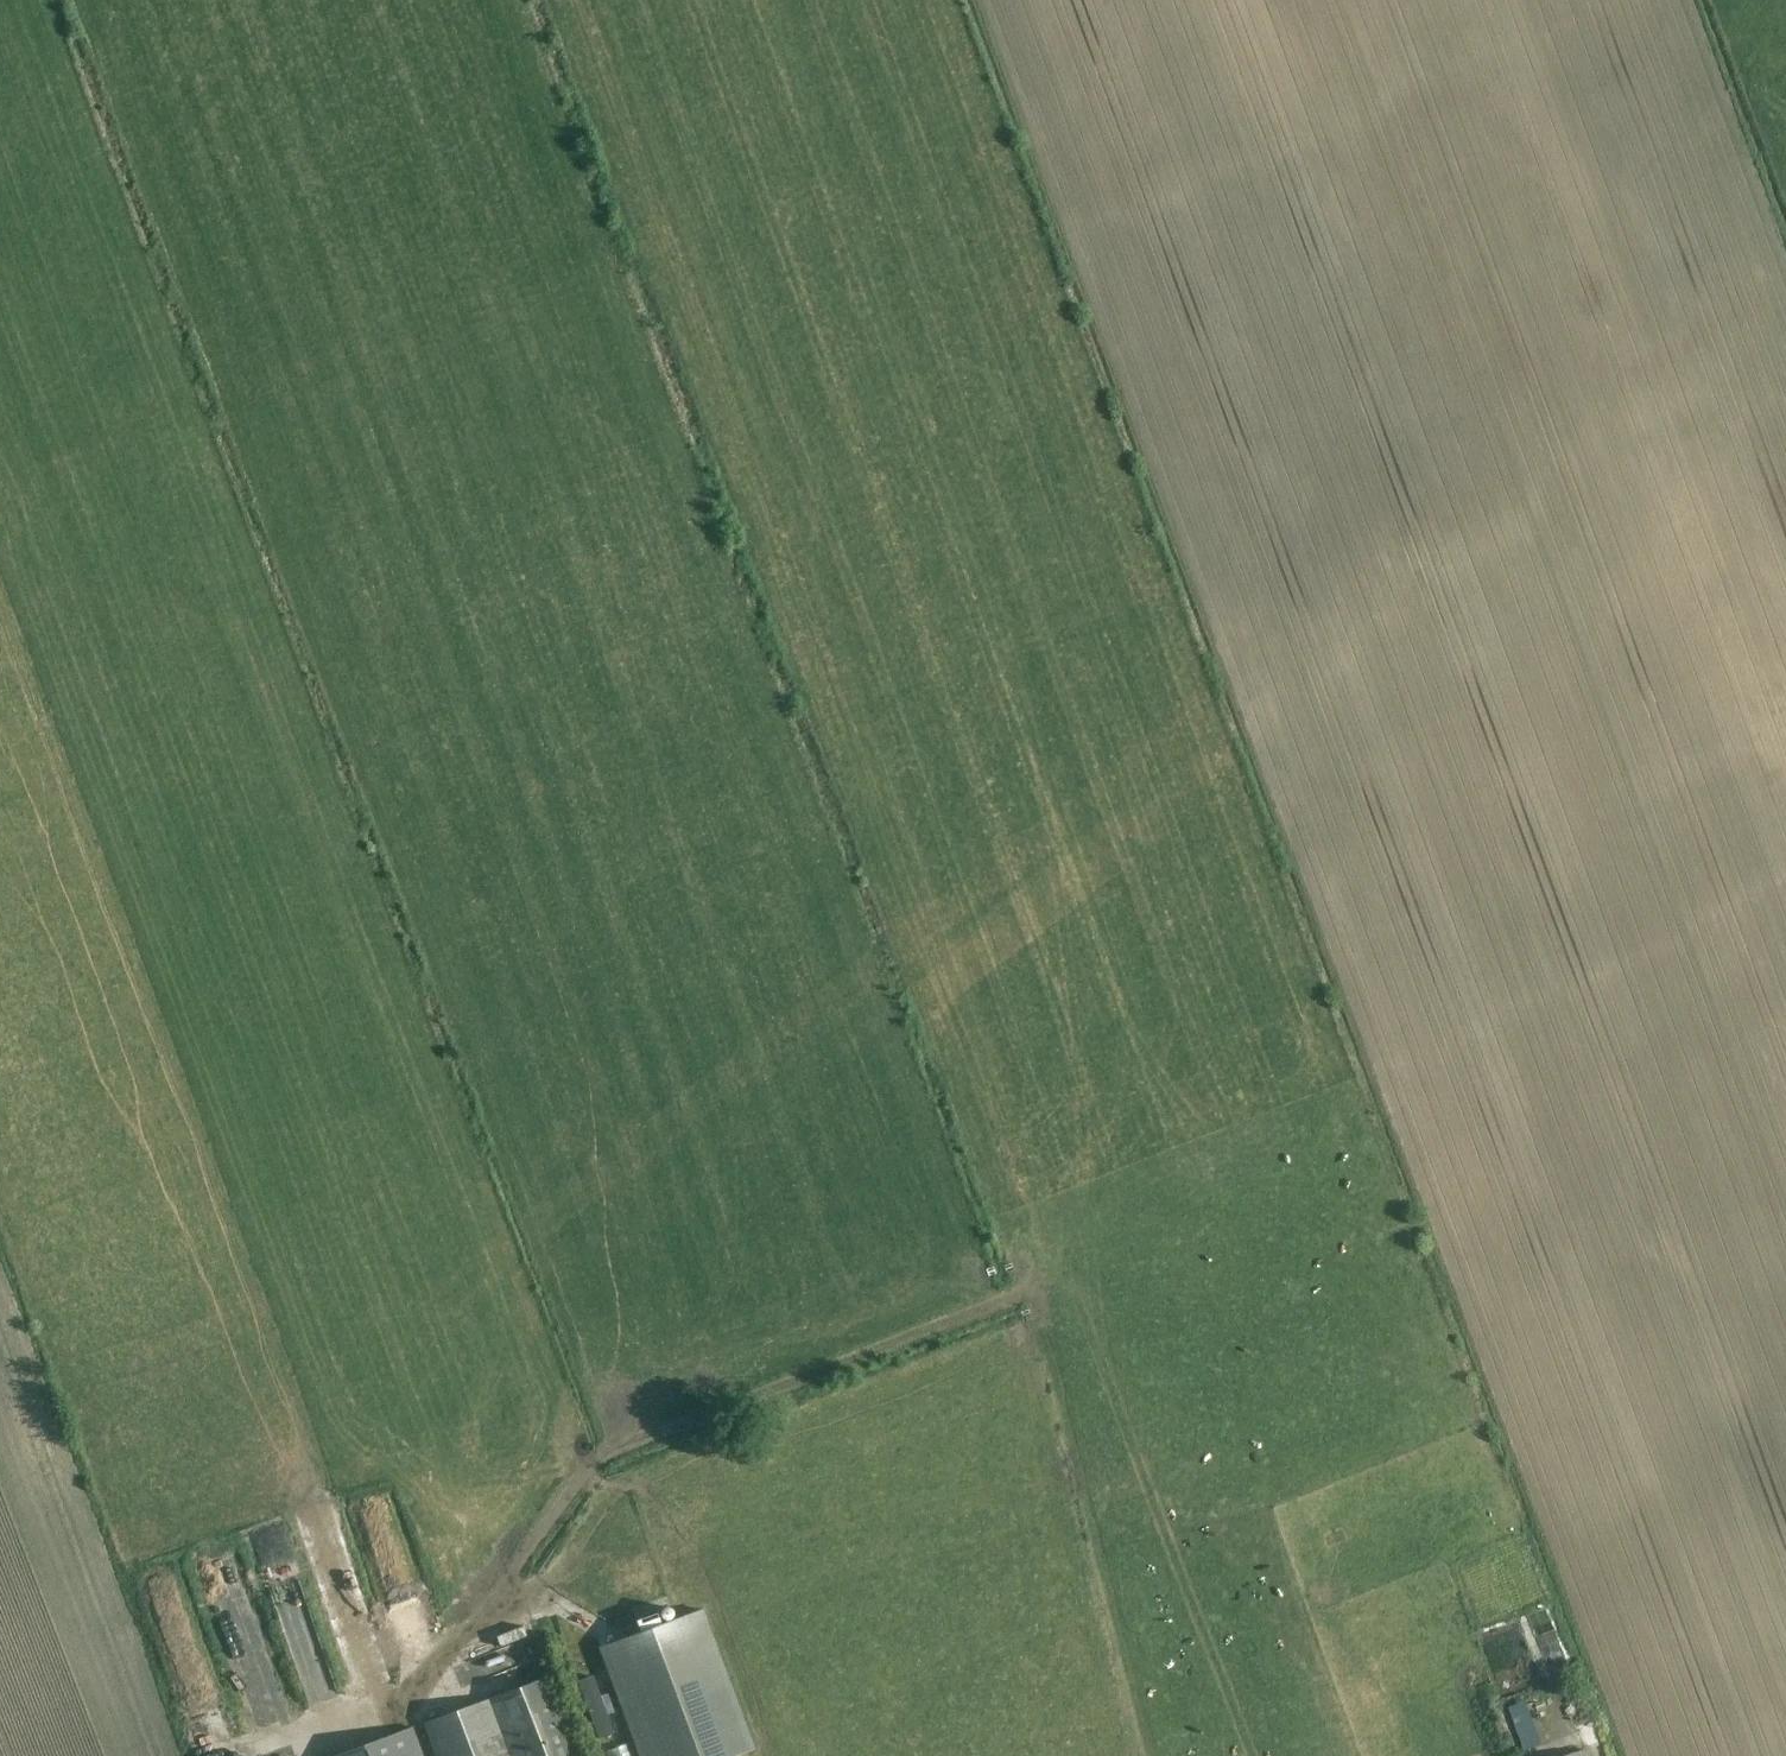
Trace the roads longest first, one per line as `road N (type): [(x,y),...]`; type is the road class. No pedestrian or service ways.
road 1 (track): [(500,1591),(598,1454),(1007,1298)]

